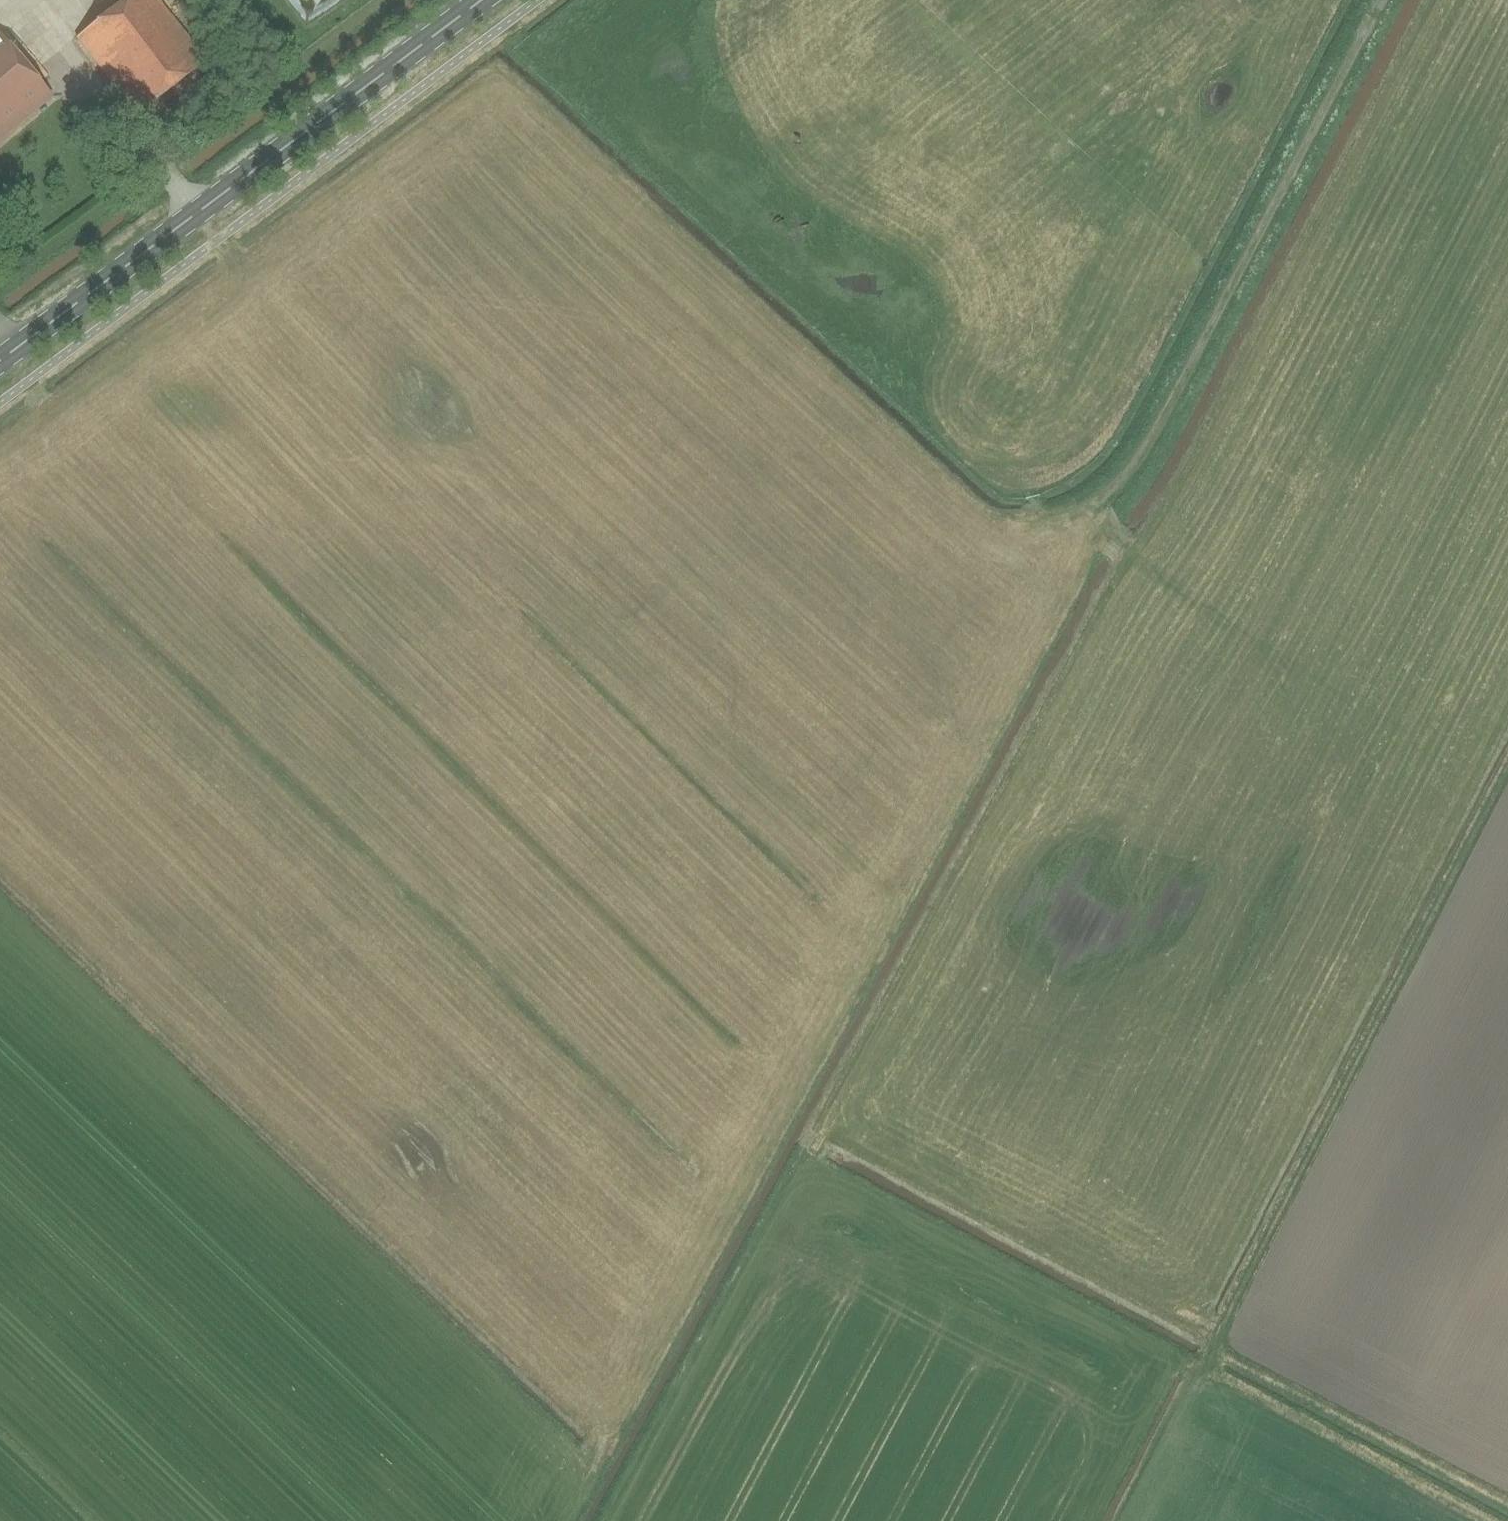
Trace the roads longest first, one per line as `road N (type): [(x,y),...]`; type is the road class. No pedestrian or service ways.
road 1 (primary): [(0,361),(483,0)]
road 2 (unclassified): [(1096,503),(1158,425),(1381,0)]

